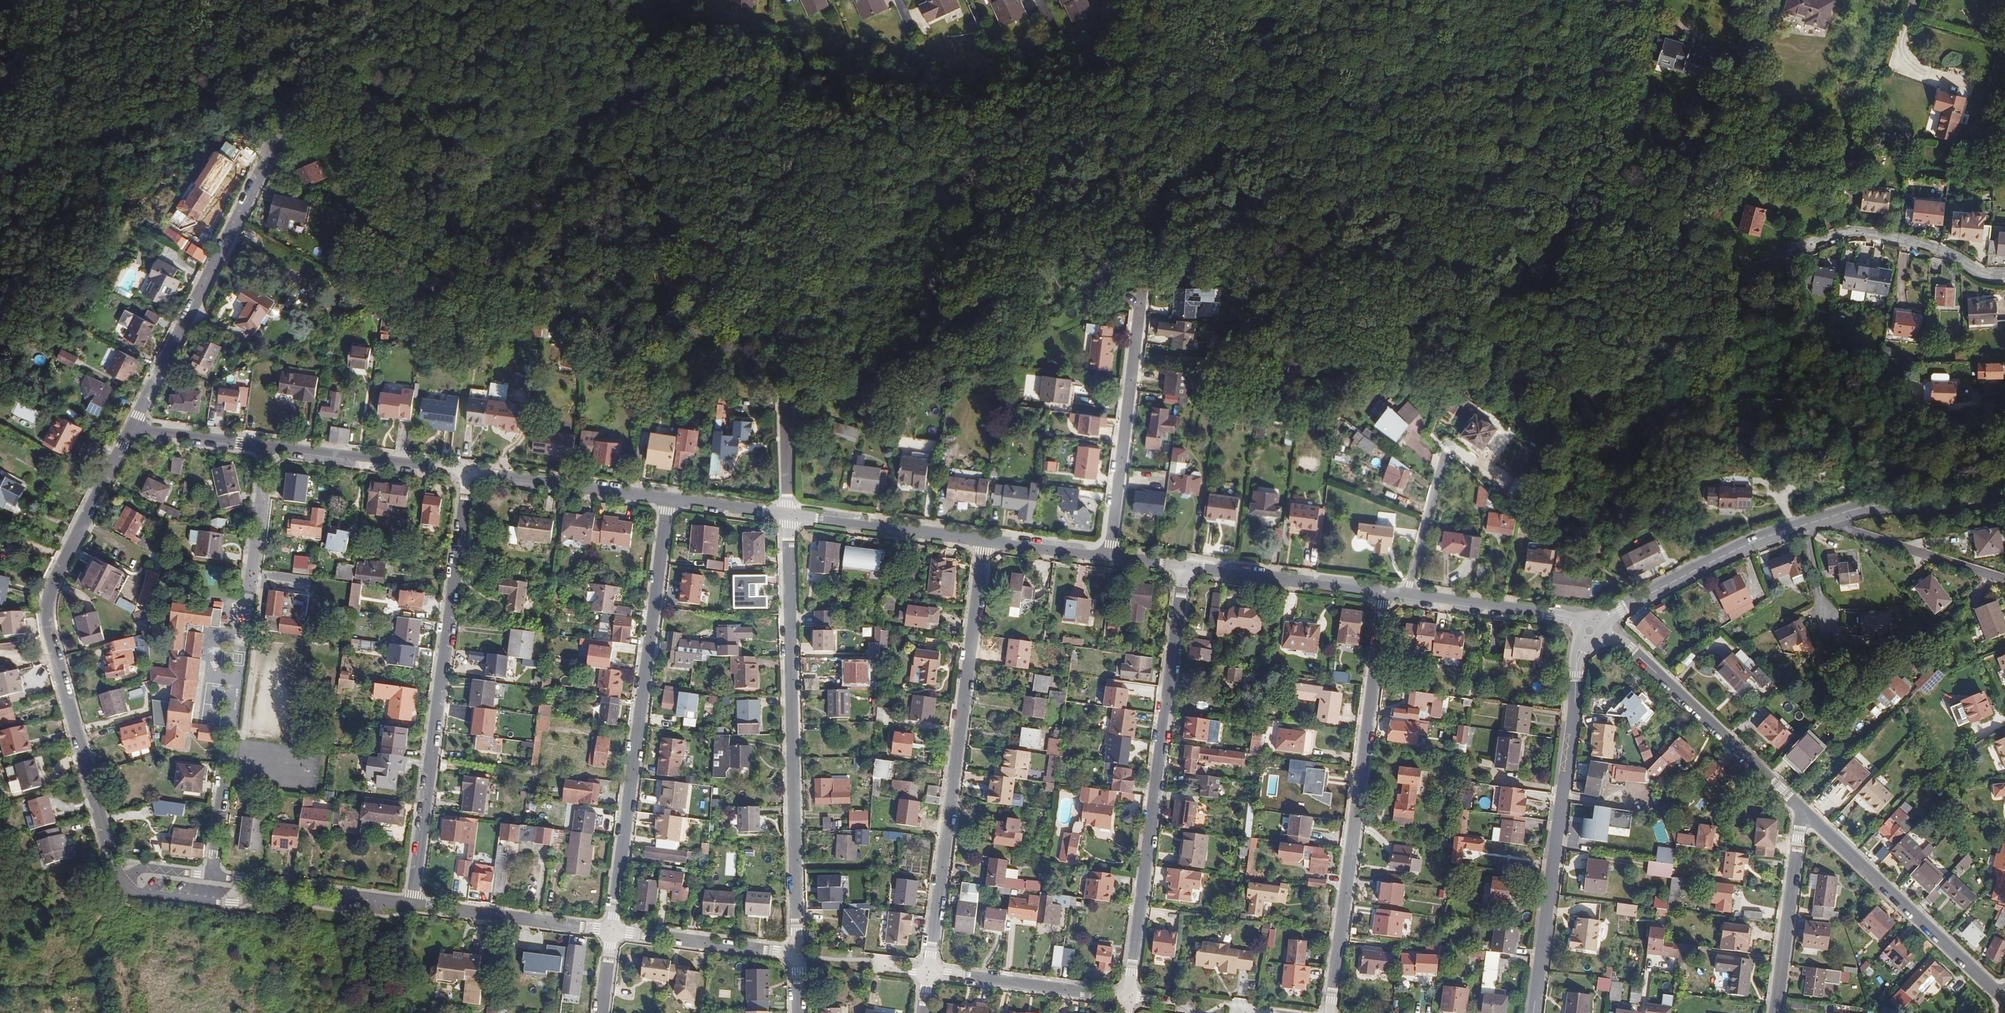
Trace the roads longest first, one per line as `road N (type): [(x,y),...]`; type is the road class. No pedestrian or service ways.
road 1 (residential): [(130,430),(49,596),(49,628),(120,879)]
road 2 (residential): [(798,953),(787,515)]
road 3 (residential): [(413,904),(467,470)]
road 4 (residential): [(612,931),(670,498)]
road 5 (residential): [(1184,566),(1130,997)]
road 6 (residential): [(929,971),(986,541)]
road 7 (residential): [(1383,592),(1331,1012)]
road 8 (residential): [(1536,1012),(1585,640)]
road 9 (residential): [(130,430),(281,128)]
road 10 (residential): [(2004,273),(1980,272),(1894,237),(1848,233),(1817,240),(1752,279),(1729,281)]
road 11 (residential): [(2004,999),(1802,814)]
road 12 (residential): [(1802,814),(1622,643),(1605,636)]
road 13 (residential): [(1141,302),(1109,555)]
road 14 (residential): [(1602,624),(1774,536),(1830,517)]
road 15 (residential): [(670,498),(467,470)]
road 16 (unclassified): [(1130,997),(929,971)]
road 17 (residential): [(467,470),(266,447)]
road 18 (residential): [(1383,592),(1184,566)]
road 19 (residential): [(986,541),(787,515)]
road 20 (residential): [(1802,814),(1777,1012)]
road 21 (unclassified): [(798,953),(612,931)]
road 22 (residential): [(1830,517),(2004,580)]
road 23 (residential): [(1586,623),(1408,595)]
road 24 (unclassified): [(1830,517),(1868,506),(1969,503),(2004,486)]
road 25 (unclassified): [(256,884),(413,904)]
road 26 (residential): [(248,594),(266,447)]
road 27 (residential): [(120,879),(142,892),(225,903),(256,884)]
road 28 (unclassified): [(612,931),(468,911)]
road 29 (residential): [(213,879),(231,735)]
road 30 (residential): [(1442,458),(1408,595)]
road 31 (residential): [(266,447),(130,430)]
road 32 (unclassified): [(929,971),(798,953)]
road 33 (residential): [(787,515),(786,390)]
road 34 (unclassified): [(1254,1012),(1130,997)]
road 35 (residential): [(1109,555),(986,541)]

